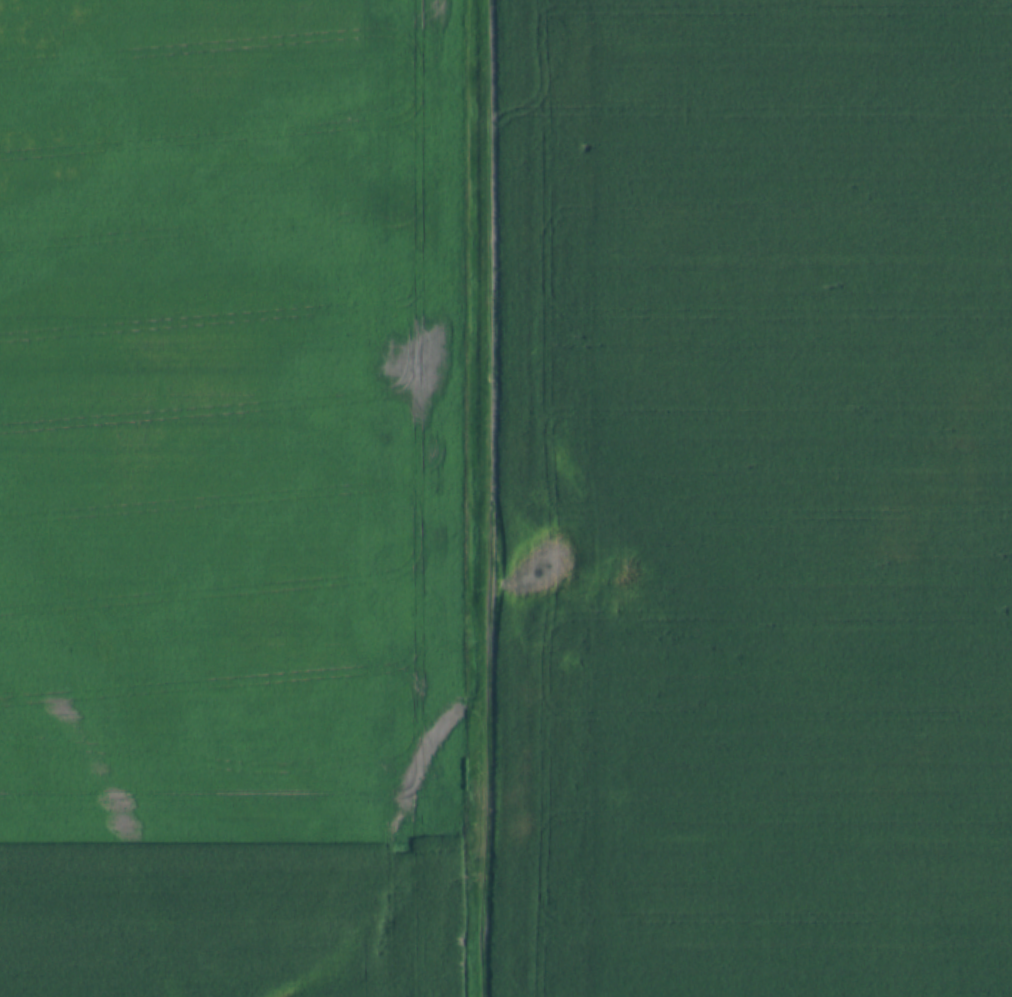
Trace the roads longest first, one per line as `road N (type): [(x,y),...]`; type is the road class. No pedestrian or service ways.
road 1 (track): [(495,996),(495,0)]

